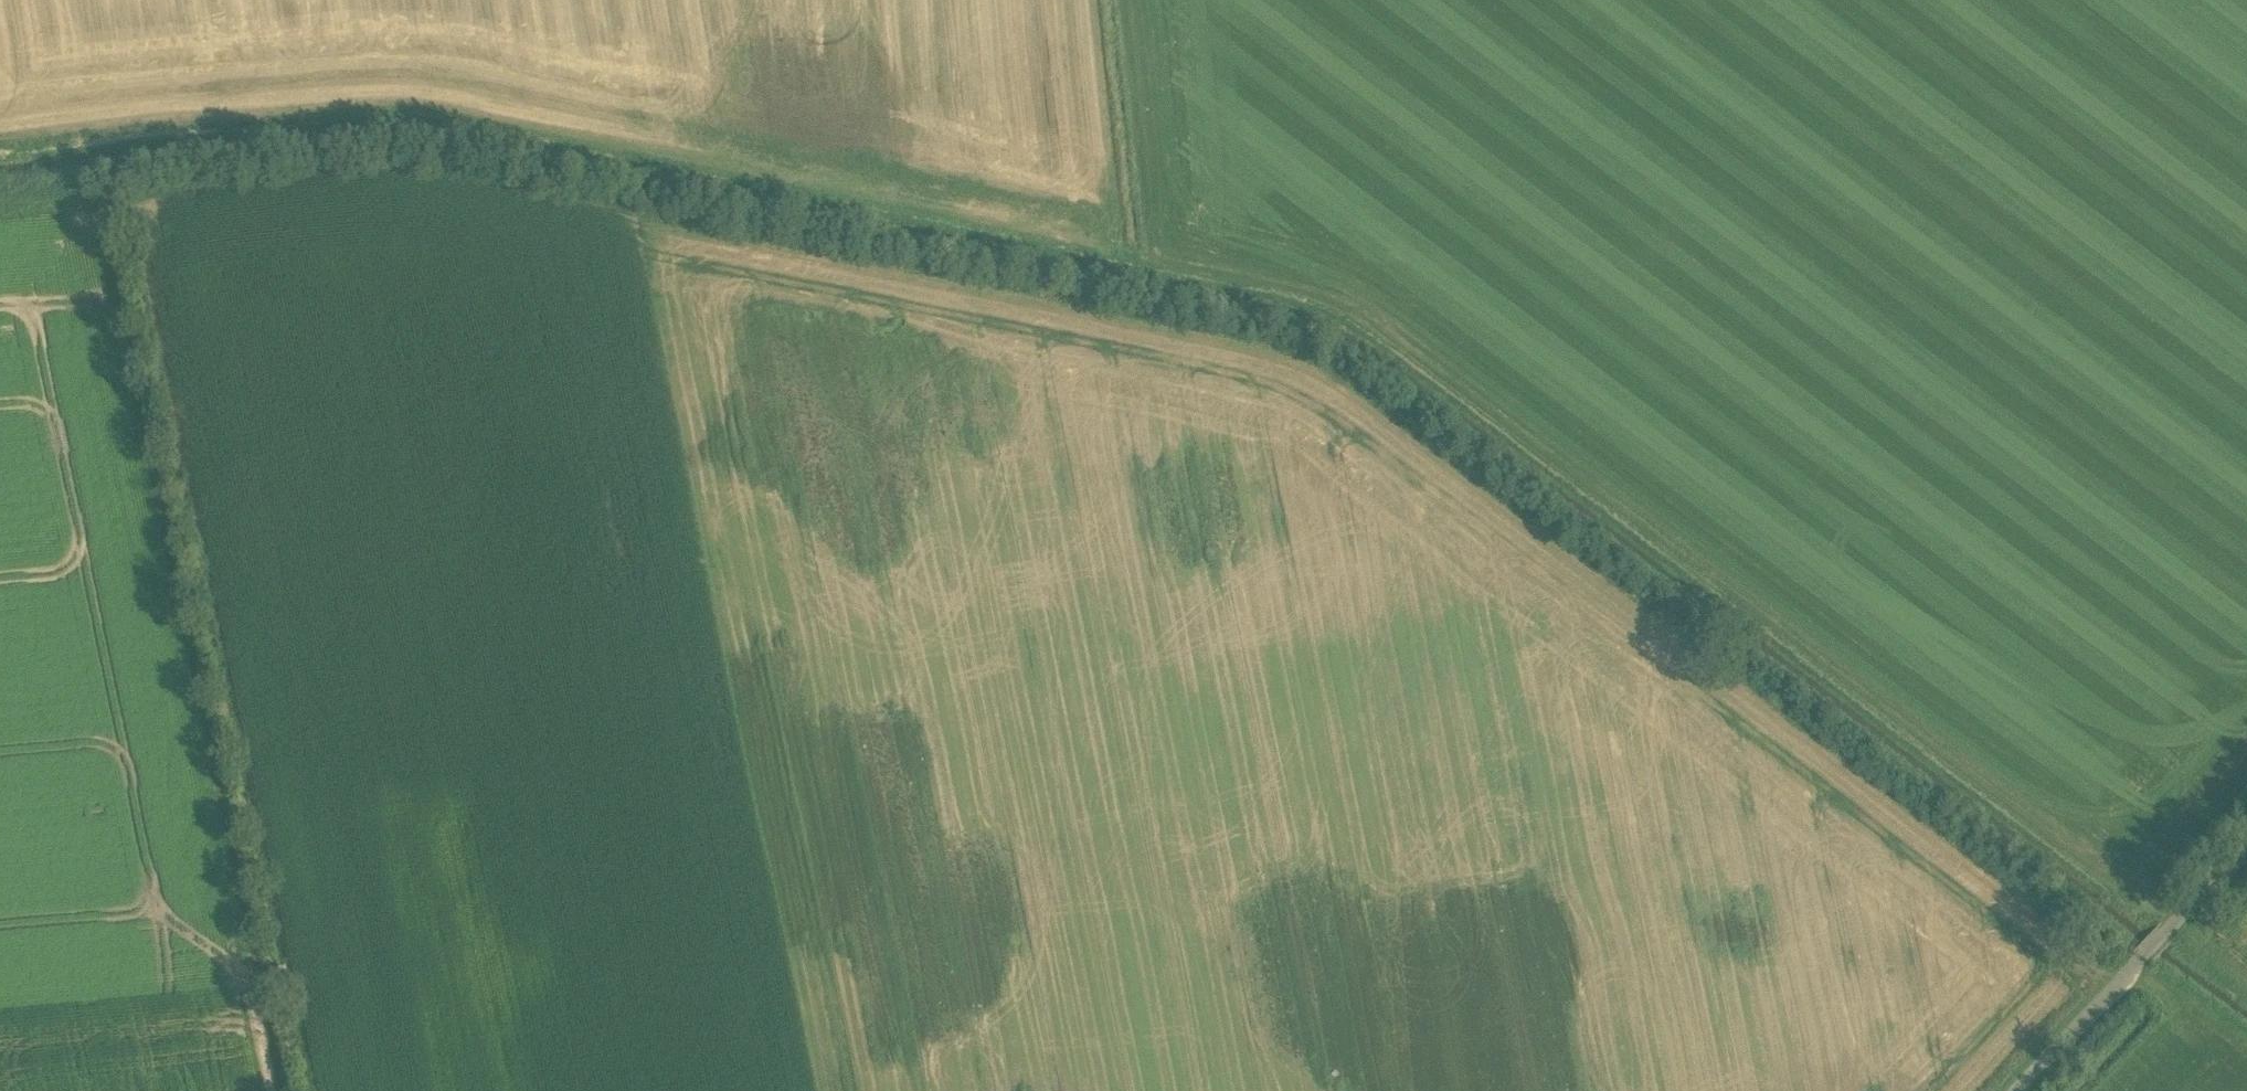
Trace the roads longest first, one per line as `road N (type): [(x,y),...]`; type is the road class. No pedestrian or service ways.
road 1 (unclassified): [(2015,1090),(2246,855)]

